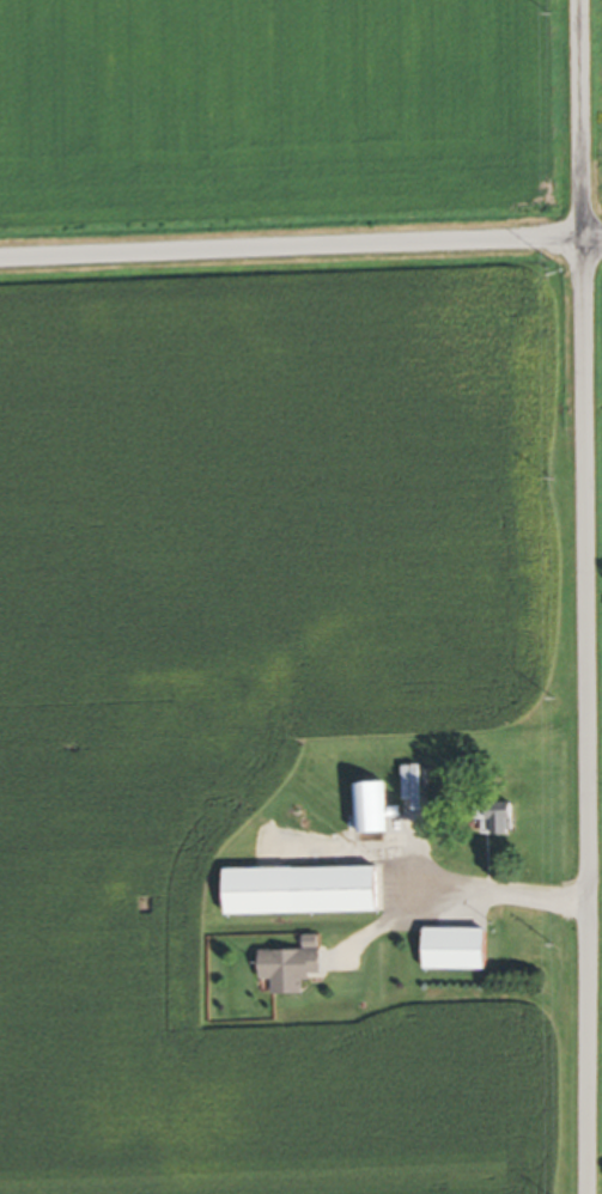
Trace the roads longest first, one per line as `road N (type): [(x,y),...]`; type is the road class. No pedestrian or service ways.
road 1 (residential): [(589,1193),(582,0)]
road 2 (residential): [(0,260),(601,238)]

